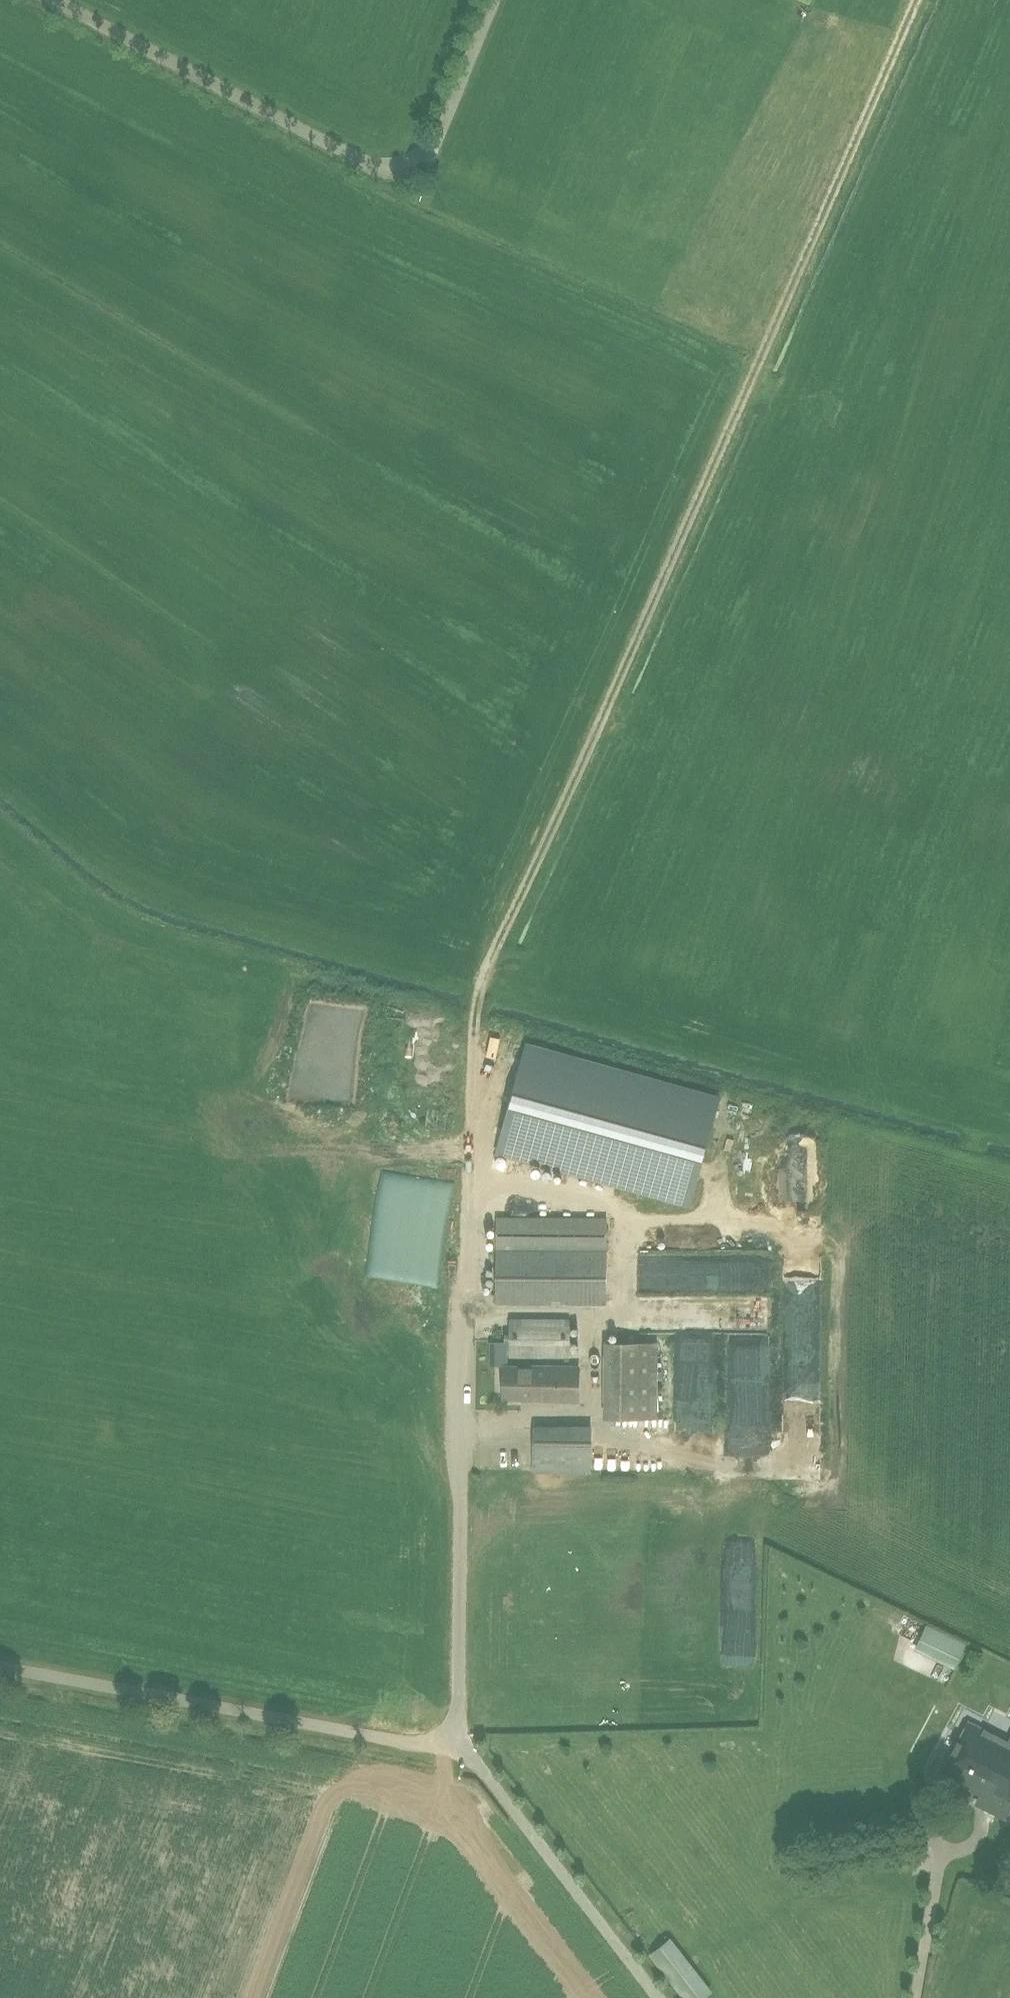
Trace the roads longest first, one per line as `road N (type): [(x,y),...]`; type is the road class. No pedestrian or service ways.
road 1 (unclassified): [(490,0),(410,176),(391,181),(361,172),(41,0)]
road 2 (unclassified): [(452,1750),(466,1223)]
road 3 (unclassified): [(452,1750),(0,1668)]
road 4 (unclassified): [(658,1997),(483,1769),(452,1750)]
road 5 (unclassified): [(939,1864),(916,1997)]

